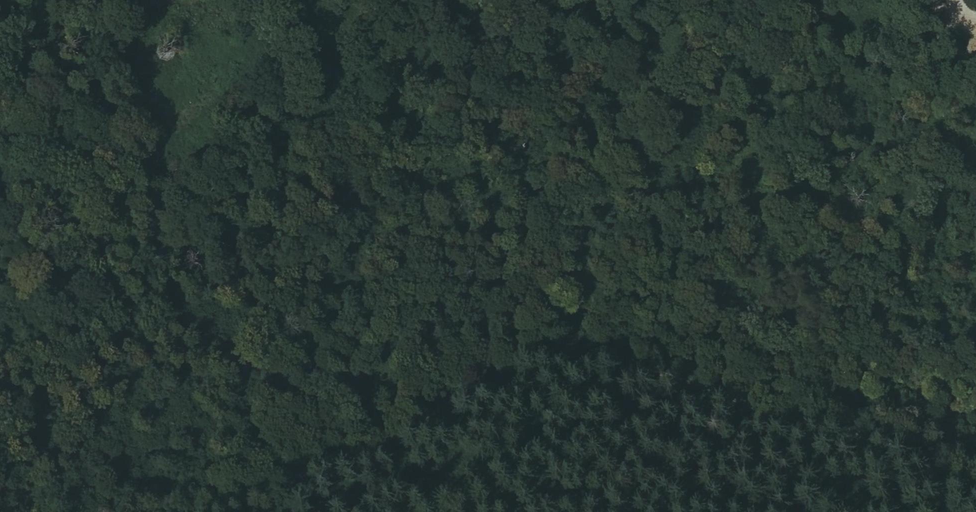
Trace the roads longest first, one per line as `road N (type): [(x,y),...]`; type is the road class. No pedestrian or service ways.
road 1 (track): [(975,452),(815,398),(547,366),(411,406),(155,511)]

